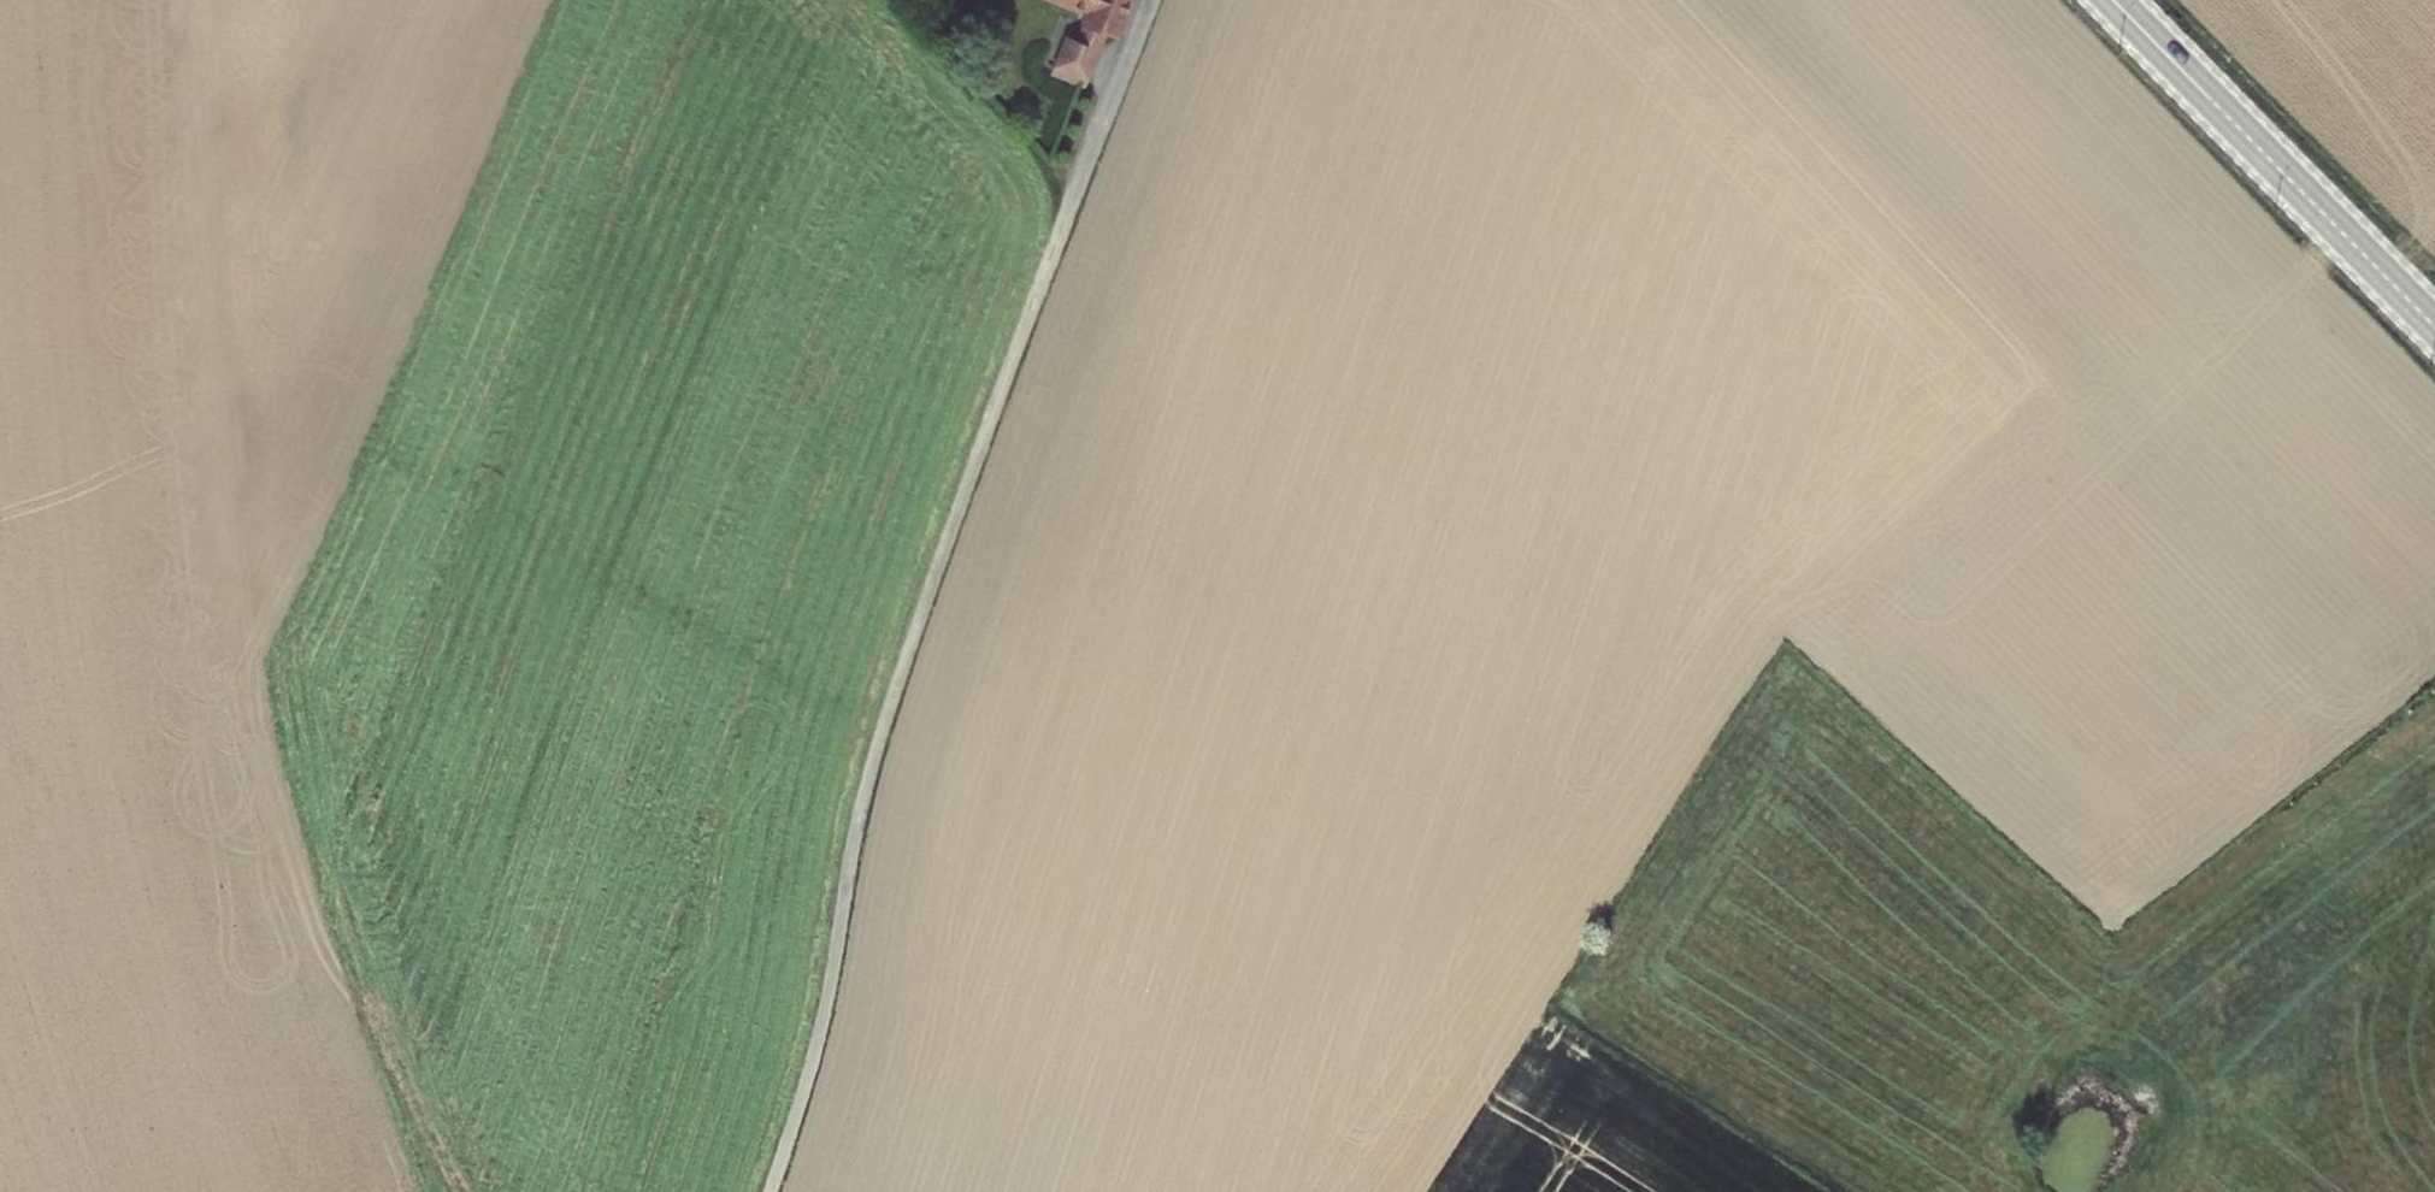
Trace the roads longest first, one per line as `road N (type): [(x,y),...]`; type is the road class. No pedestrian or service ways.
road 1 (residential): [(1149,0),(961,496),(877,743),(826,1014),(771,1191)]
road 2 (secondary): [(2434,325),(2114,0)]

